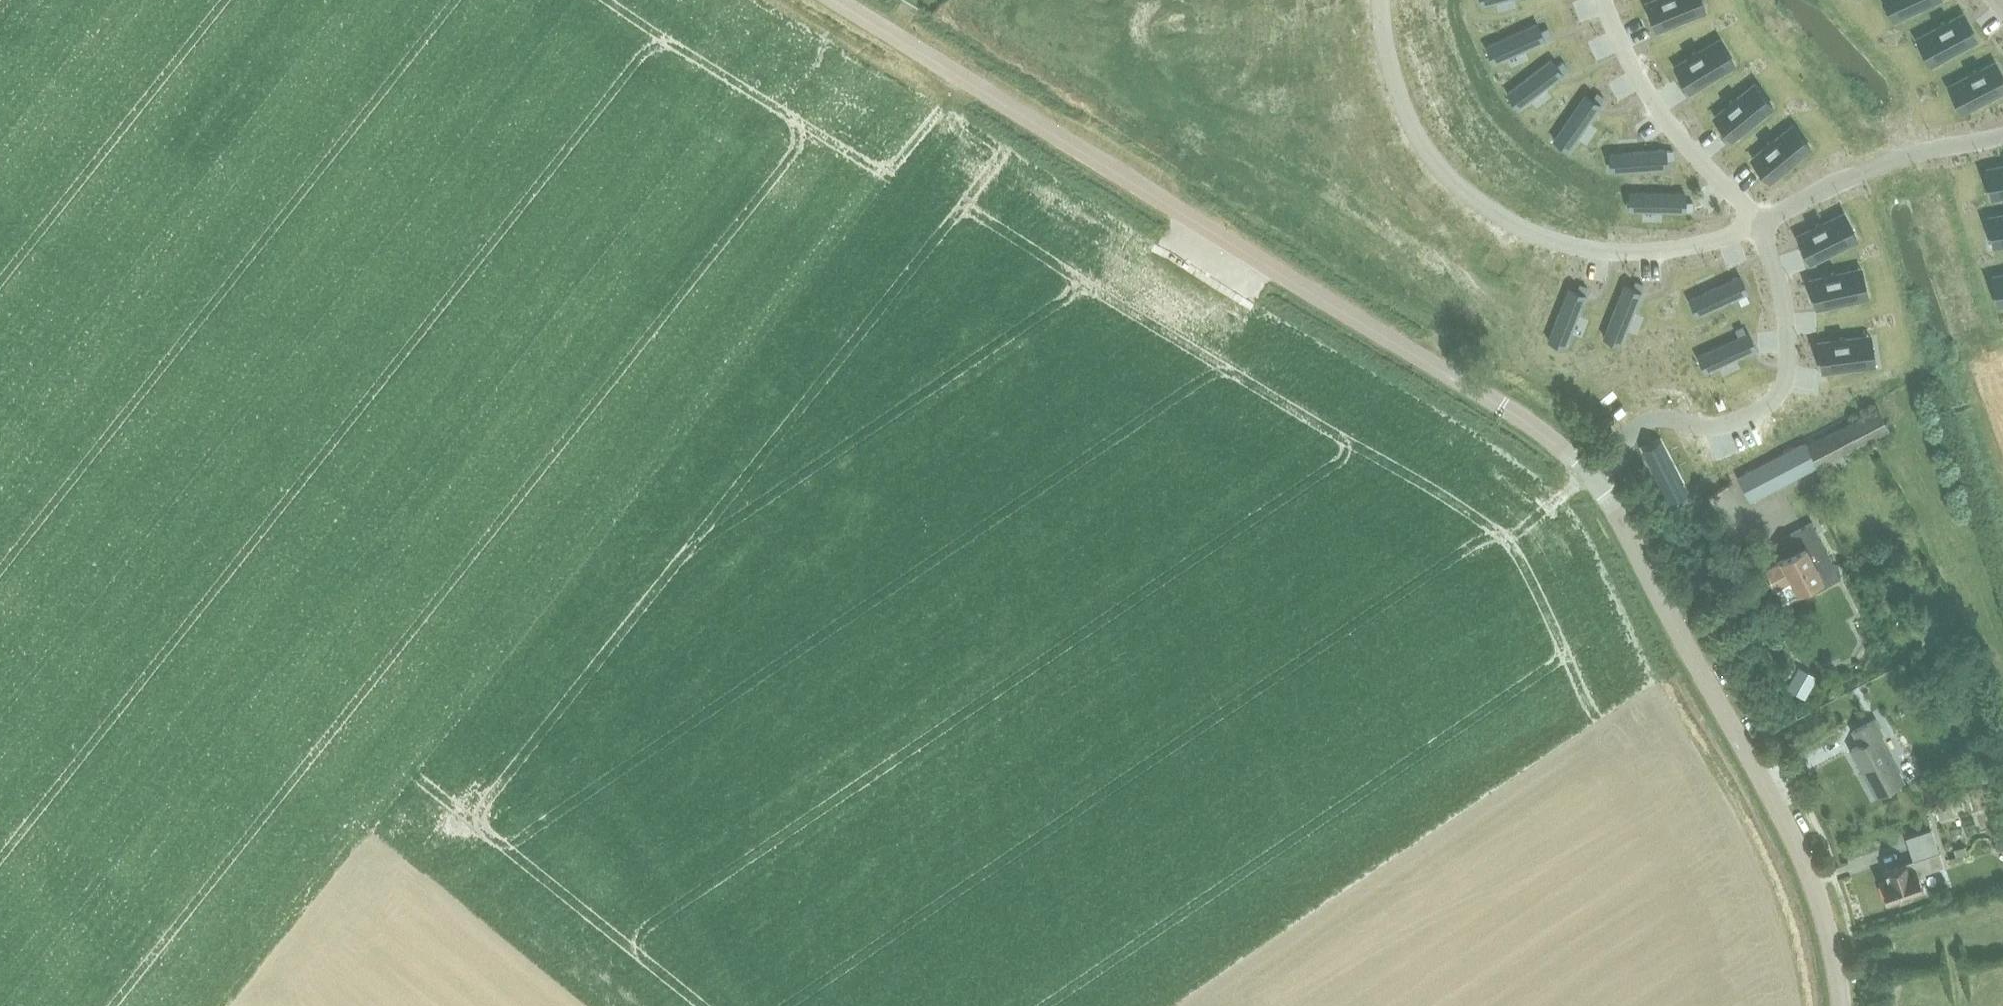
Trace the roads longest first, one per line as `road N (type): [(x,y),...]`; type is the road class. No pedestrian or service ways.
road 1 (unclassified): [(1503,407),(837,0)]
road 2 (residential): [(1841,1005),(1814,884),(1618,518),(1591,477),(1503,407)]

